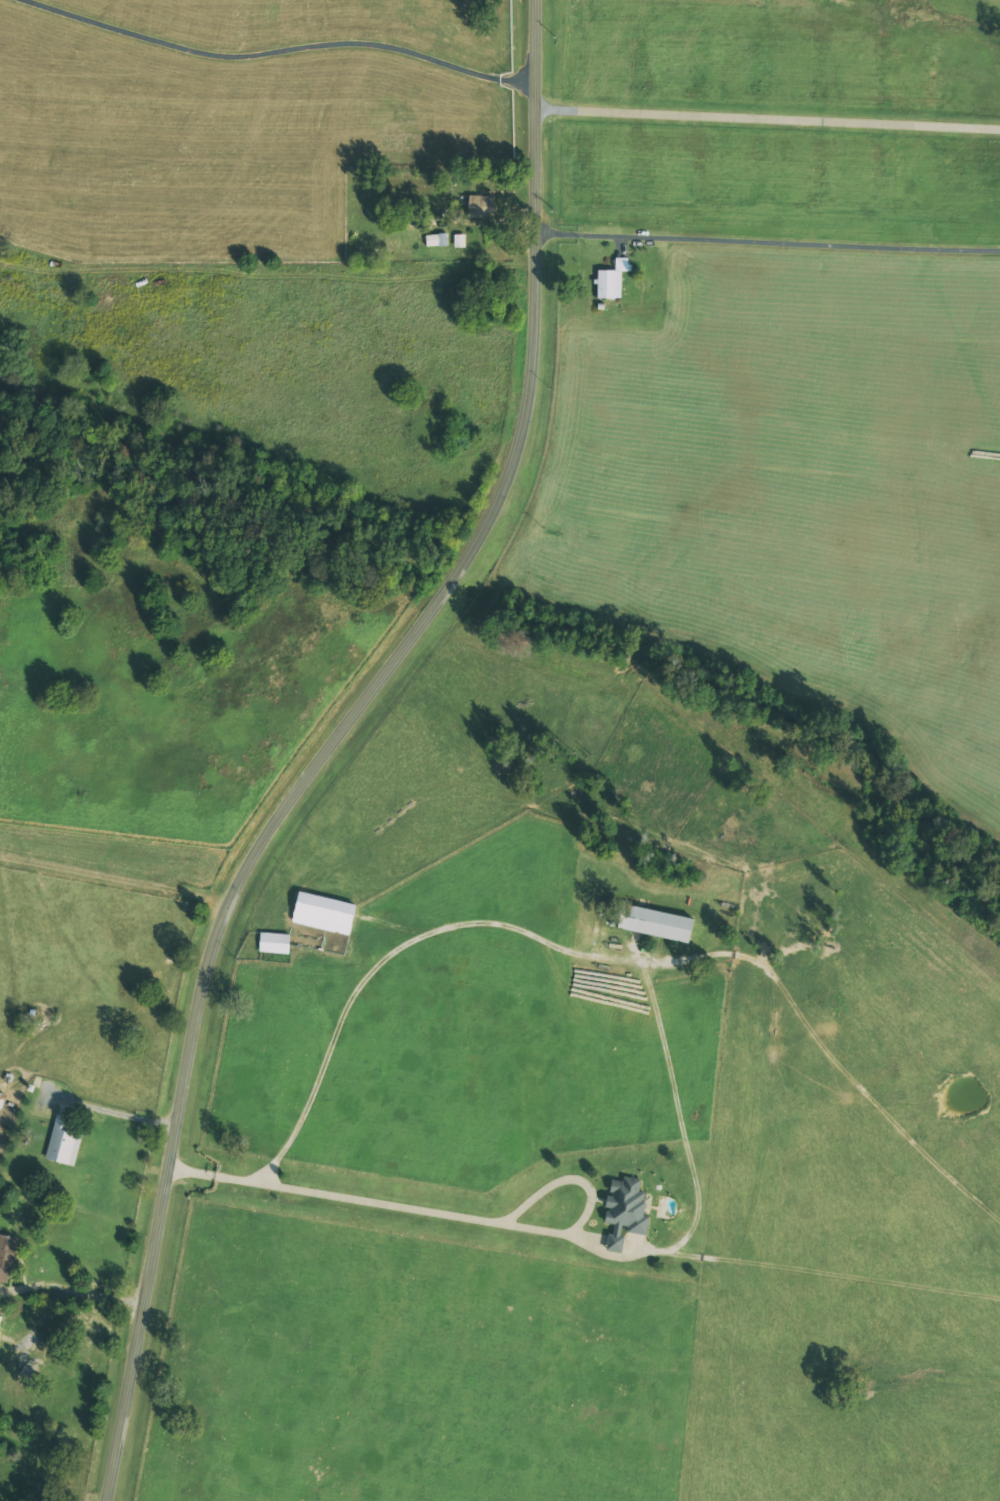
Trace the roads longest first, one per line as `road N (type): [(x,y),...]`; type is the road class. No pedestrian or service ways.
road 1 (residential): [(115,1500),(201,1037),(243,893),(299,801),(464,581),(524,458),(542,367),(546,0)]

